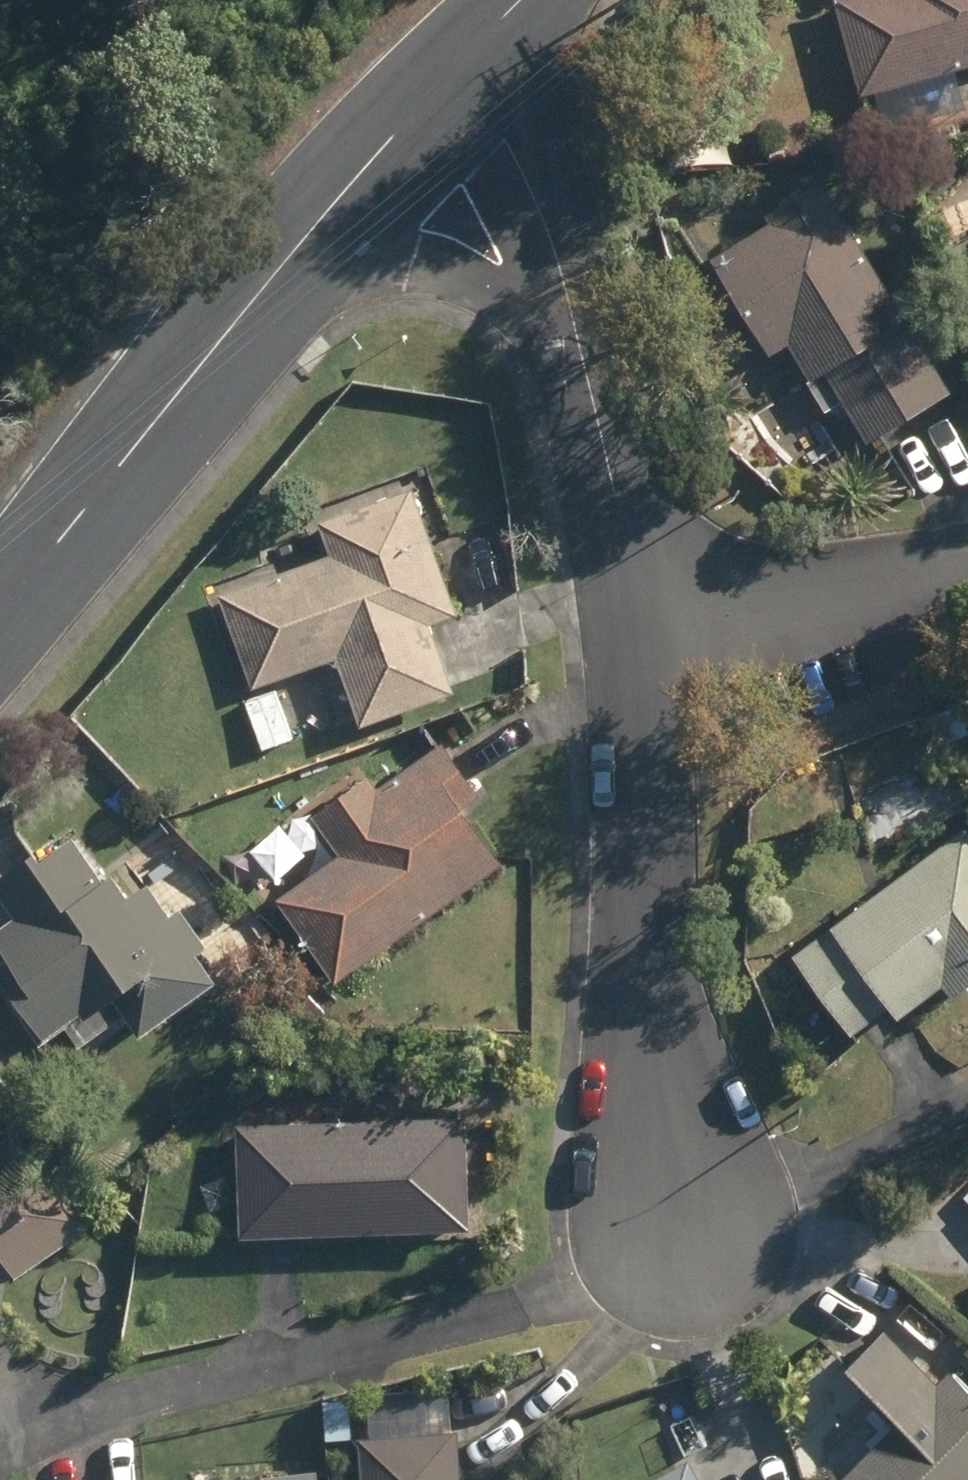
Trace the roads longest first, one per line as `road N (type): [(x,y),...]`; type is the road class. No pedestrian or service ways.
road 1 (residential): [(672,1224),(649,982),(648,646)]
road 2 (tertiary): [(224,338),(480,47)]
road 3 (tertiary): [(574,340),(480,286),(416,262),(368,264),(224,338)]
road 4 (tertiary): [(0,612),(224,338)]
road 5 (residential): [(967,553),(648,646)]
road 6 (residential): [(648,646),(641,553),(574,340)]
road 7 (residential): [(574,340),(480,47)]

